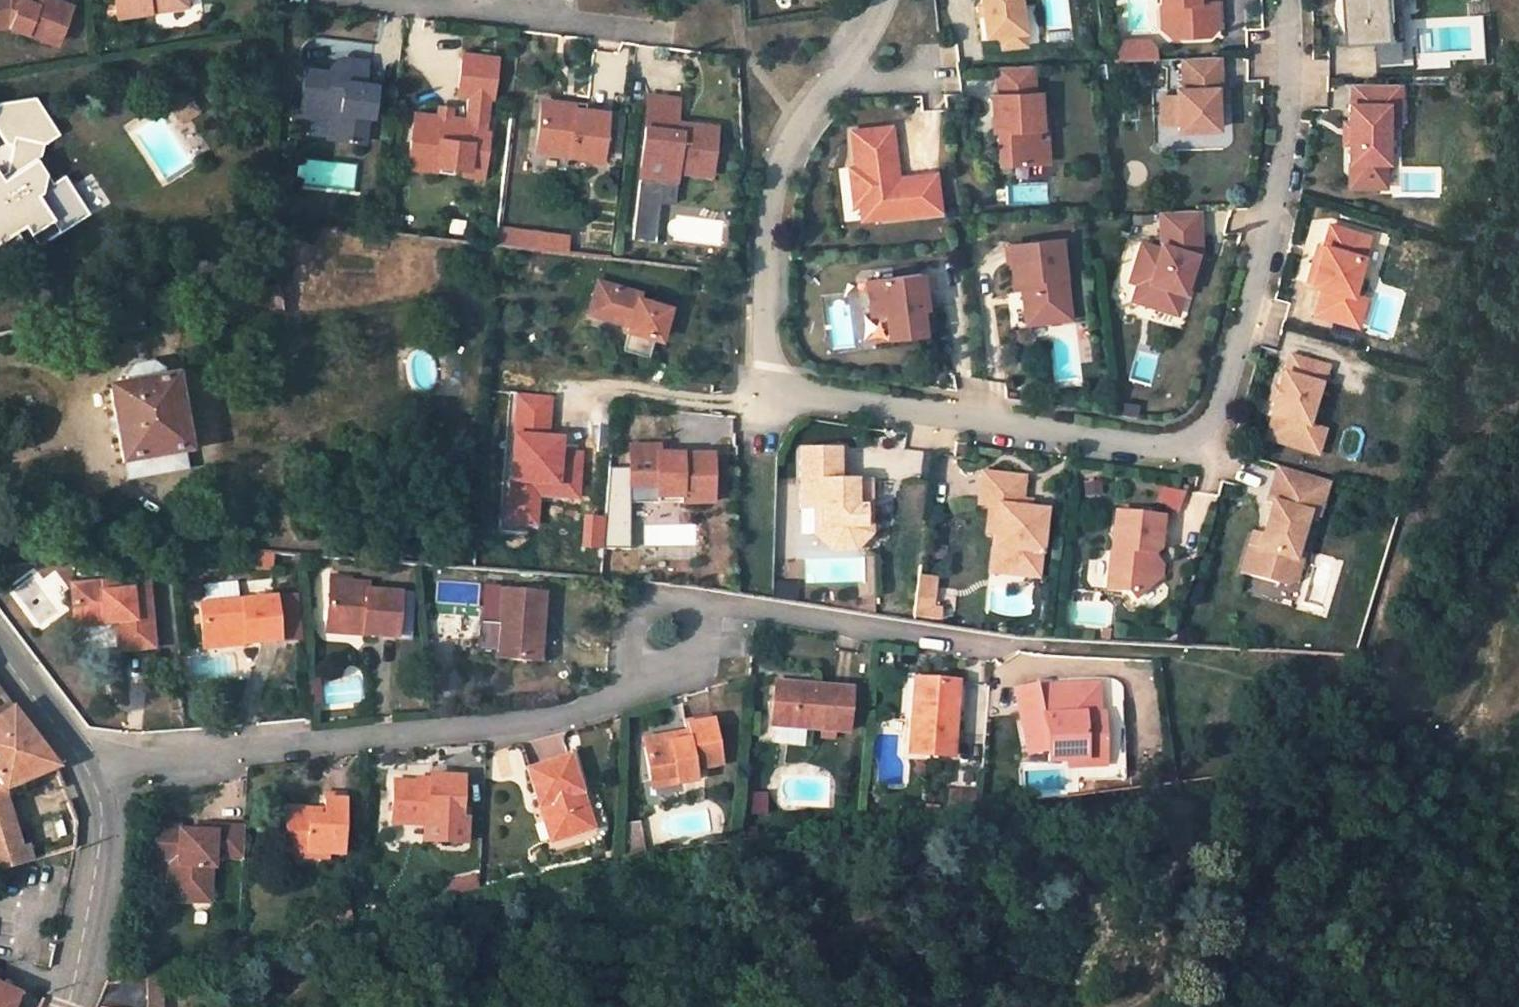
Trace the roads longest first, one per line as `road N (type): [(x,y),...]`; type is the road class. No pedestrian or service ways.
road 1 (residential): [(1290,0),(1288,135),(1222,415),(1194,441),(1143,454),(785,393),(767,367),(772,187),(882,0)]
road 2 (residential): [(987,644),(713,606),(662,640),(620,702),(559,721),(92,771)]
road 3 (unclassified): [(92,771),(102,814),(99,871),(87,965),(71,1006)]
road 4 (unclassified): [(0,660),(92,771)]
road 5 (residential): [(399,0),(541,16)]
road 6 (residential): [(541,16),(661,37)]

